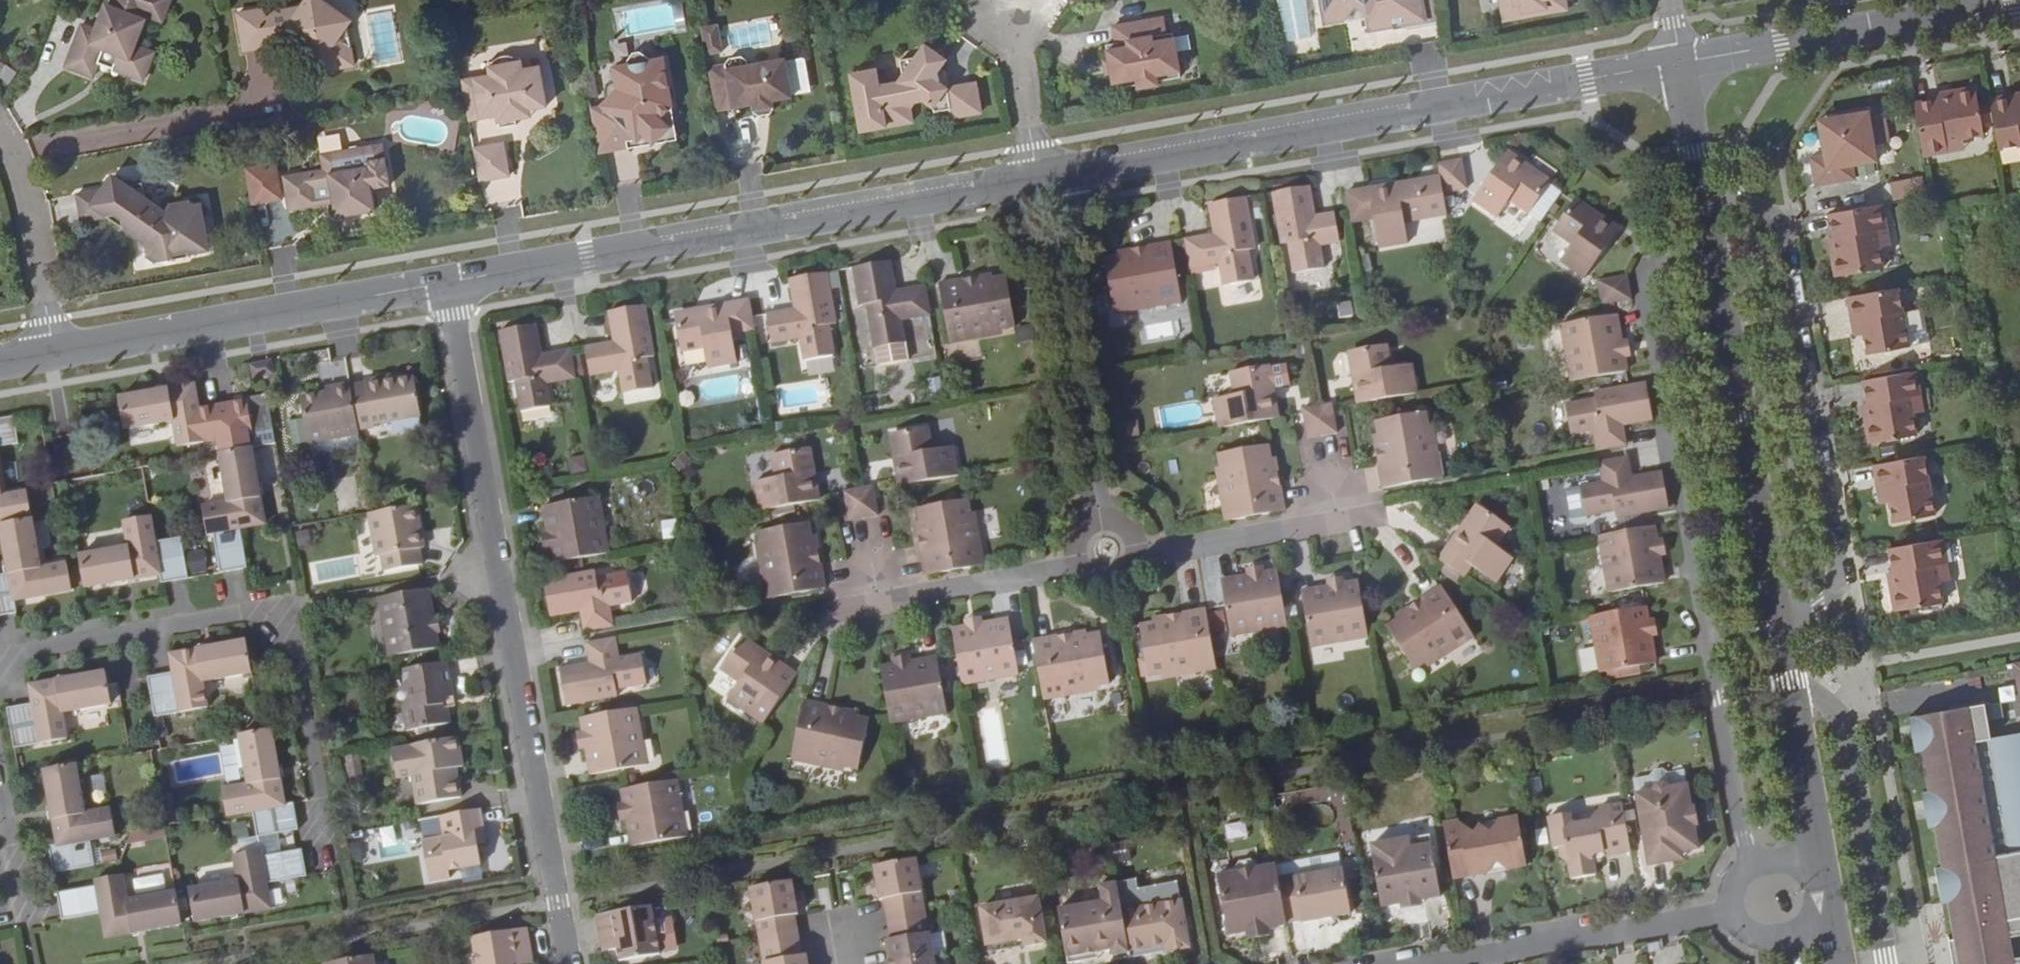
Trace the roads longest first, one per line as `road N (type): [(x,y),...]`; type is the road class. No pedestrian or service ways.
road 1 (tertiary): [(1828,887),(1682,63)]
road 2 (residential): [(449,283),(569,963)]
road 3 (tertiary): [(1044,176),(1682,63)]
road 4 (tertiary): [(449,283),(1044,176)]
road 5 (residential): [(325,845),(281,606),(0,656)]
road 6 (tertiary): [(55,357),(449,283)]
road 7 (residential): [(1828,887),(1440,963)]
road 8 (residential): [(1108,552),(1044,176)]
road 9 (tertiary): [(1682,63),(2019,1)]
road 10 (residential): [(1108,552),(850,602)]
road 11 (residential): [(1335,517),(1166,550),(1108,552)]
road 12 (residential): [(55,357),(30,216),(0,137)]
road 13 (residential): [(1015,19),(1044,176)]
road 14 (residential): [(24,909),(0,781)]

